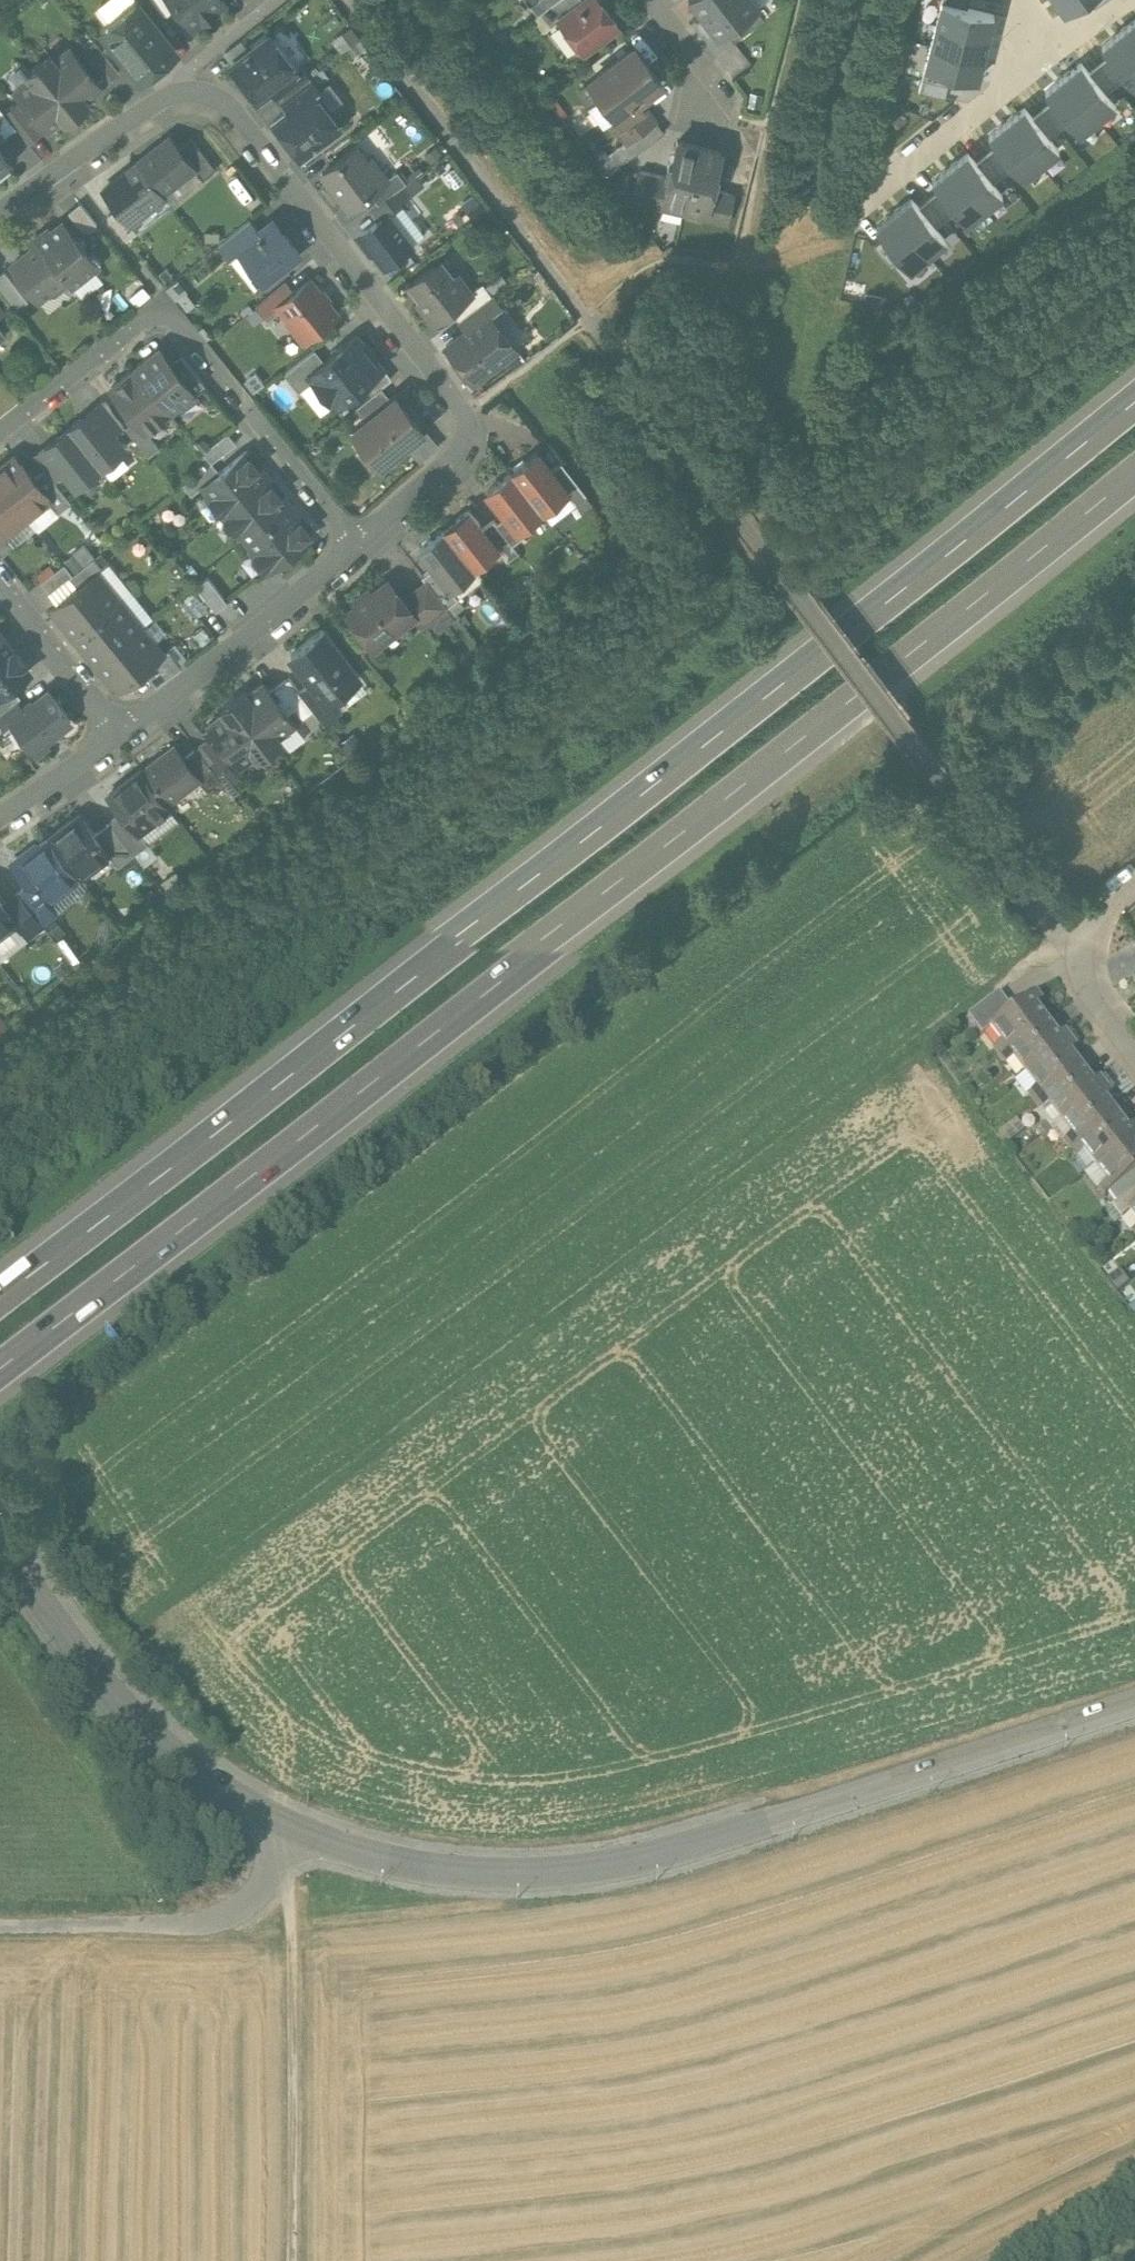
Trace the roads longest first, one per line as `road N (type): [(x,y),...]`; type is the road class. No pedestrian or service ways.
road 1 (motorway): [(0,1362),(1134,477)]
road 2 (motorway): [(1134,406),(714,741),(0,1280)]
road 3 (residential): [(0,1520),(130,1688),(249,1793),(300,1820),(454,1866),(548,1873),(677,1850),(1134,1703)]
road 4 (residential): [(356,551),(459,459),(463,414),(228,106),(182,93)]
road 5 (residential): [(356,551),(164,308),(0,436)]
road 6 (track): [(292,2260),(299,1924),(296,1889),(279,1871)]
road 7 (track): [(0,1921),(194,1917),(234,1909),(279,1871),(300,1820)]
road 8 (residential): [(124,736),(356,551)]
road 9 (residential): [(865,212),(1061,52)]
road 10 (residential): [(1134,869),(1069,946),(1087,991),(1134,1051)]
road 11 (residential): [(182,93),(0,220)]
road 12 (residential): [(0,585),(124,736)]
road 13 (residential): [(0,826),(124,736)]
road 14 (residential): [(182,93),(191,68),(278,0)]
road 15 (residential): [(709,113),(690,61),(645,0)]

